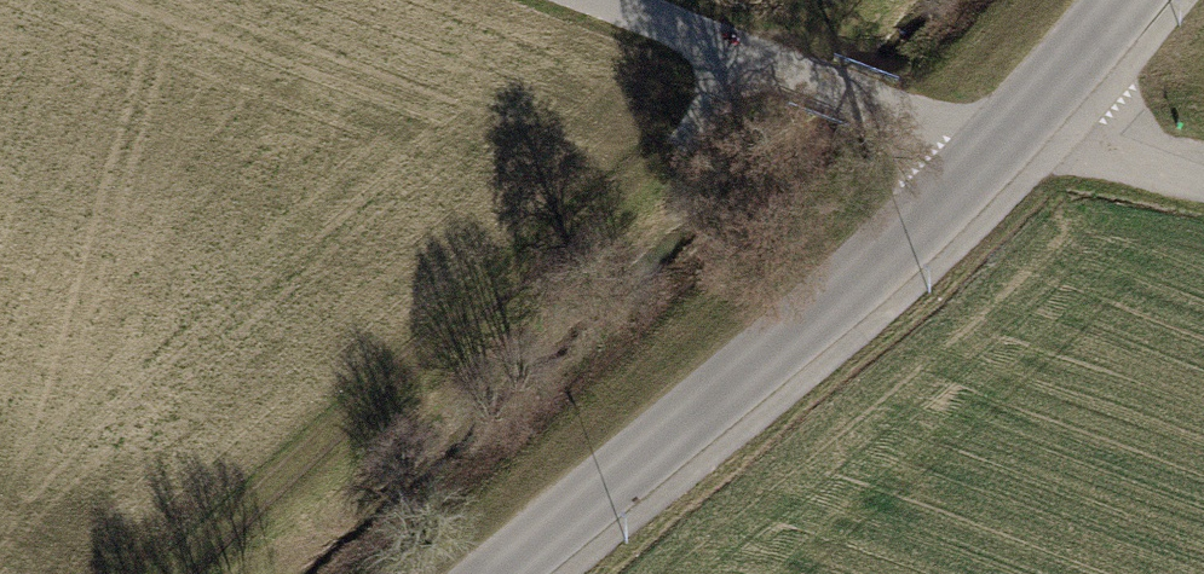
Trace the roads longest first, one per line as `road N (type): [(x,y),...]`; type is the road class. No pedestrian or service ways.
road 1 (residential): [(492,573),(873,258),(1013,126),(1121,0)]
road 2 (track): [(183,573),(333,421),(573,231),(763,58)]
road 3 (track): [(615,0),(889,108),(1013,126),(1203,177)]
road 4 (track): [(918,114),(1011,0)]

